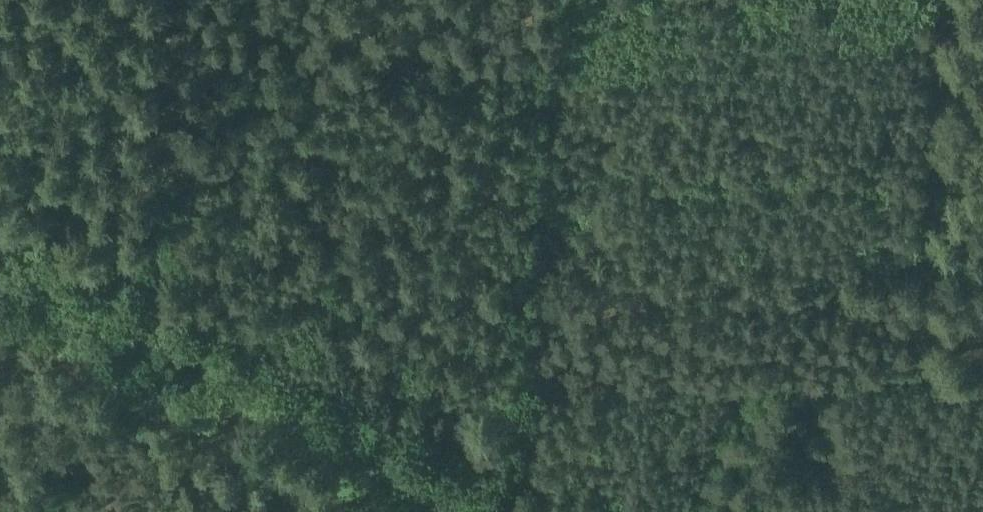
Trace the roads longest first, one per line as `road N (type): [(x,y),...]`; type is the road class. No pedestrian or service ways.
road 1 (track): [(505,511),(532,373),(982,384)]
road 2 (track): [(508,511),(0,248)]
road 3 (track): [(918,382),(938,0)]
road 4 (track): [(162,0),(138,321)]

